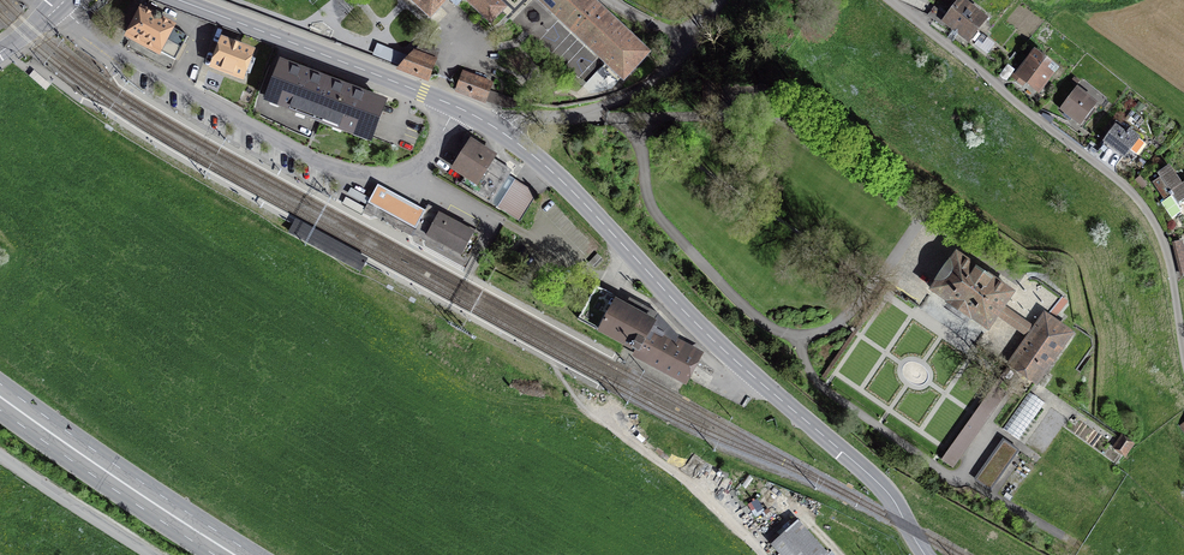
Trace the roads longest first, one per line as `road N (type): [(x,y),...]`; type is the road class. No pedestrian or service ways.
road 1 (tertiary): [(925,554),(875,480),(711,338),(577,196),(501,131)]
road 2 (residential): [(891,0),(1139,200),(1168,254),(1183,354)]
road 3 (tertiary): [(501,131),(179,0)]
road 4 (secondary): [(0,397),(233,554)]
road 5 (residential): [(501,131),(518,117),(589,112),(632,97),(675,67),(720,0)]
road 6 (unclassified): [(151,554),(0,456)]

